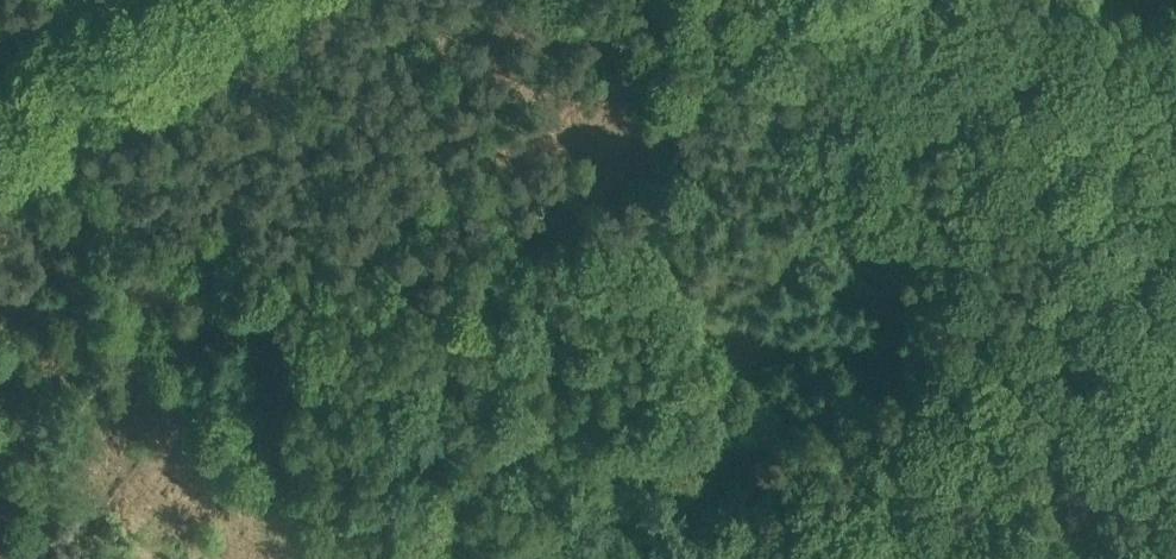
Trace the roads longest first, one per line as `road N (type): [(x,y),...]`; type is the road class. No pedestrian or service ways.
road 1 (track): [(0,103),(150,34),(203,0)]

